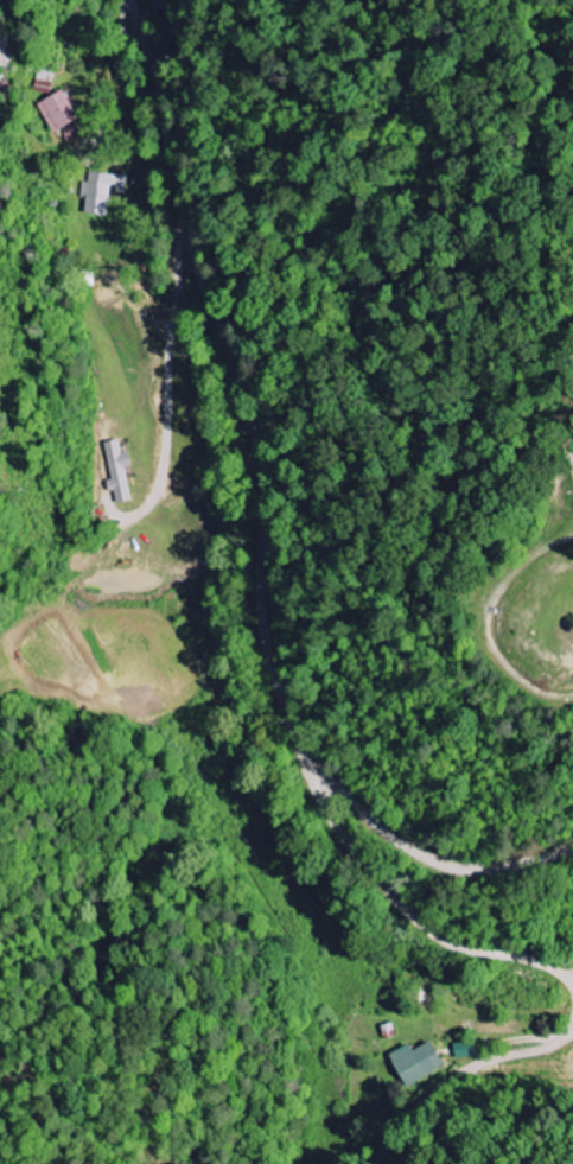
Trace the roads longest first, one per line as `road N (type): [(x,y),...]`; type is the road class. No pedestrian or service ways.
road 1 (residential): [(572,986),(539,960),(439,937),(384,884),(320,790),(272,643),(256,422),(198,268),(161,83),(133,0)]
road 2 (residential): [(316,778),(331,778),(375,820),(457,865),(524,863),(572,844)]
road 3 (residential): [(375,1163),(447,1081),(492,1060),(550,1047),(572,1030)]

